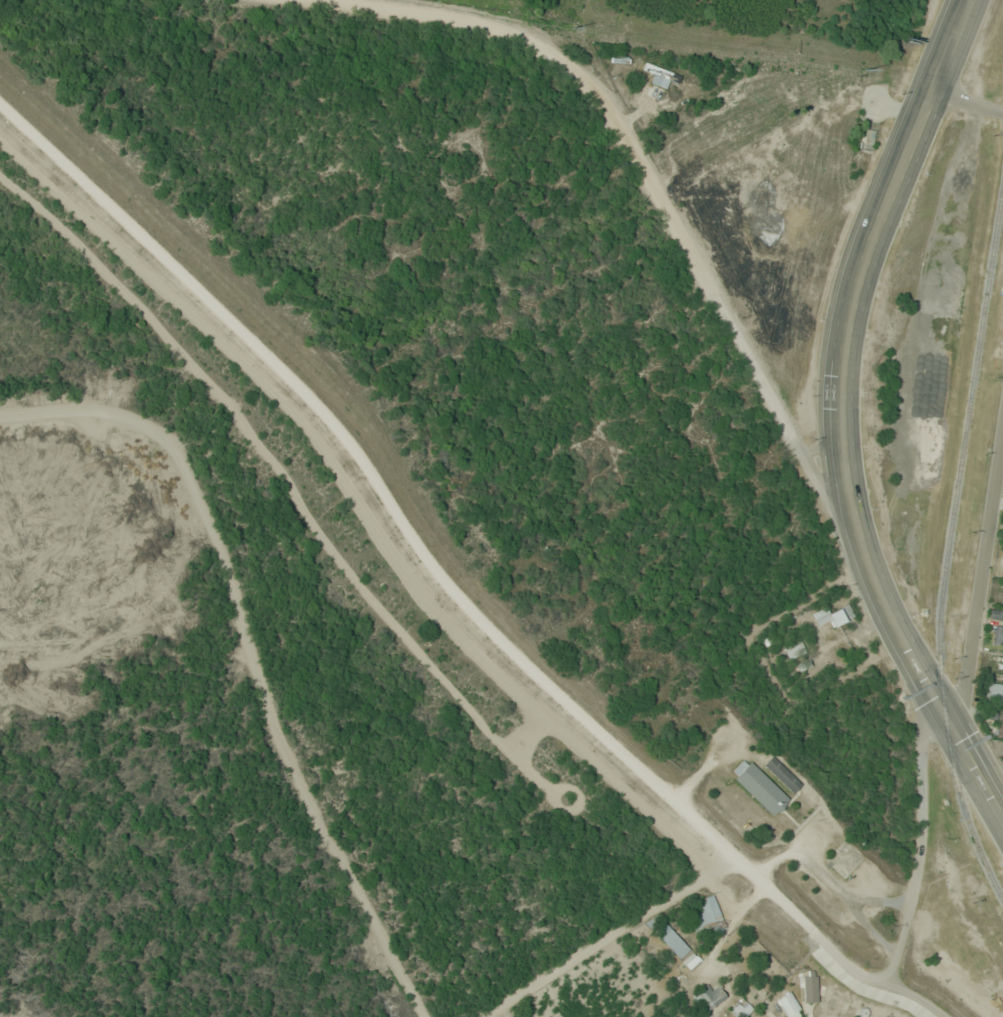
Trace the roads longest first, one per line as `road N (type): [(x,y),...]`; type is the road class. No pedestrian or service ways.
road 1 (residential): [(942,1016),(917,997),(855,974),(559,695),(413,550),(350,449),(306,398),(0,103)]
road 2 (residential): [(0,418),(108,413),(169,445),(228,577),(270,719),(319,835),(343,862),(425,1016)]
road 3 (residential): [(847,482),(820,479),(592,84),(548,48),(481,23),(333,0)]
road 4 (secondary): [(847,482),(847,348),(866,264),(970,0)]
road 5 (secondary): [(1002,814),(884,601),(847,482)]
road 6 (residential): [(885,982),(915,863),(924,671)]
road 7 (residential): [(958,733),(1002,432)]
road 8 (residential): [(725,852),(489,1016)]

